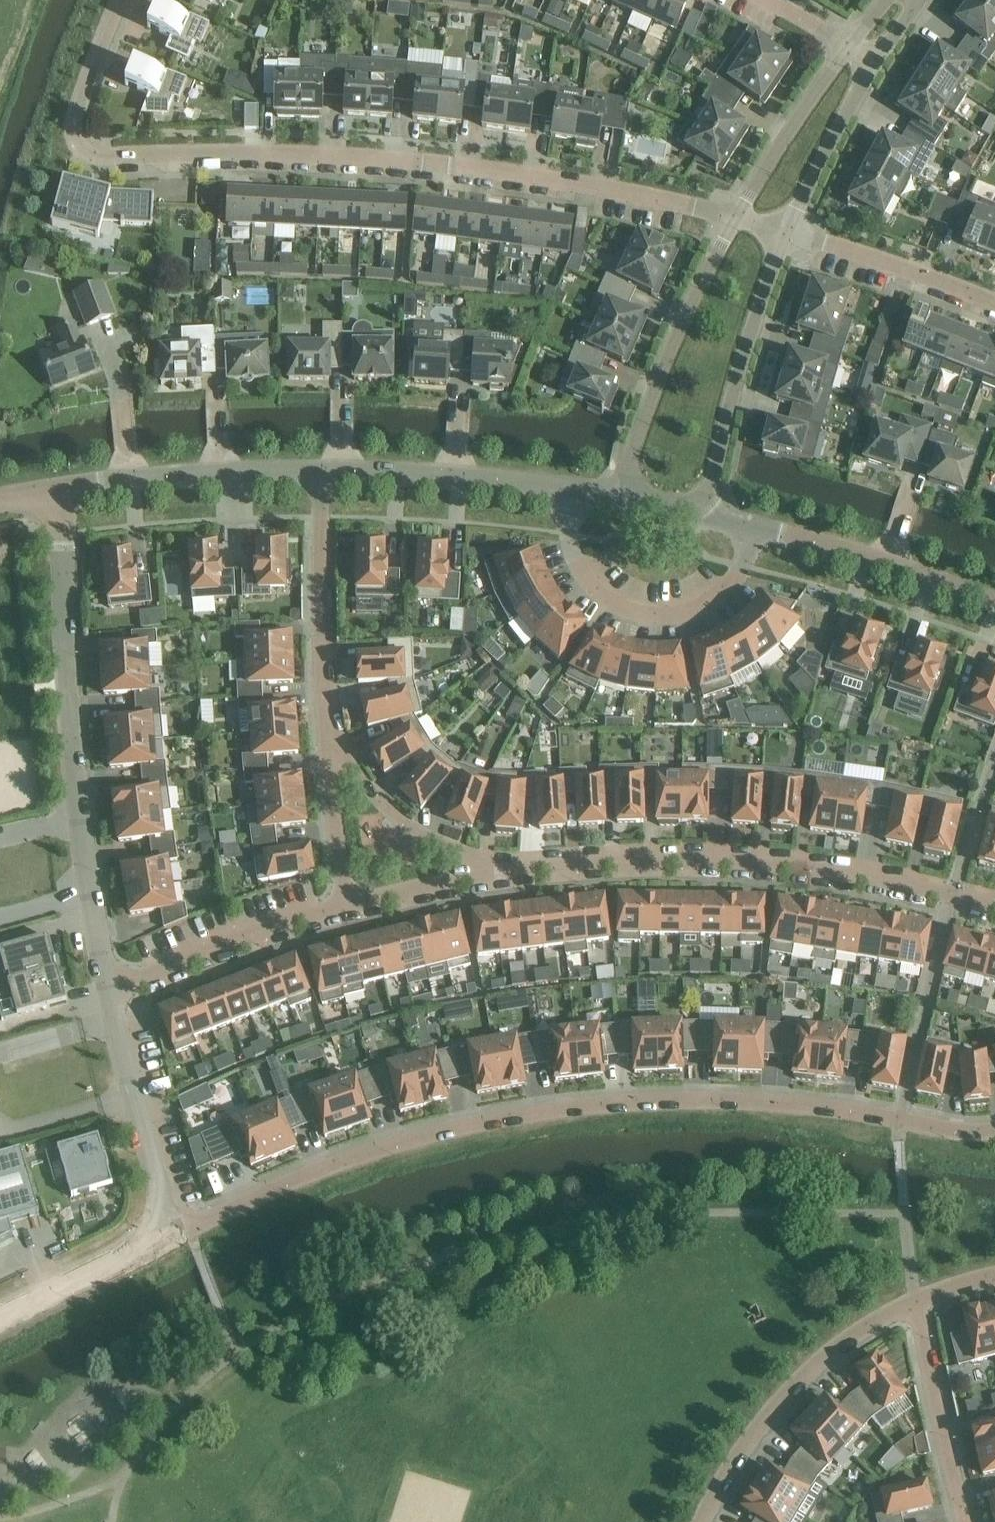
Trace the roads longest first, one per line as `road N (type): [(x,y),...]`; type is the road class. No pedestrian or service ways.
road 1 (residential): [(175,1234),(384,1147),(567,1108),(779,1102),(994,1129)]
road 2 (residential): [(736,215),(403,158),(93,157),(78,144),(73,122),(121,0)]
road 3 (residential): [(107,986),(75,762),(60,491)]
road 4 (residential): [(994,908),(780,865),(610,861),(507,871)]
road 5 (residential): [(568,490),(574,561),(589,582),(609,599),(654,615),(717,599),(744,566),(760,528)]
road 6 (residential): [(917,1301),(842,1344),(785,1402),(706,1521)]
road 7 (unclassified): [(736,215),(650,394),(619,497)]
road 8 (unclassified): [(706,517),(760,305),(790,231)]
road 9 (unclassified): [(60,491),(131,480),(322,472)]
road 10 (residential): [(175,1234),(107,986)]
road 11 (residential): [(507,871),(401,821),(361,774),(324,708)]
road 12 (residential): [(347,906),(107,986)]
road 13 (unclassified): [(322,472),(568,490)]
road 14 (unclassified): [(994,602),(760,528)]
road 15 (residential): [(324,708),(322,472)]
road 16 (residential): [(917,1301),(968,1521)]
road 17 (residential): [(994,303),(790,231)]
road 18 (unclassified): [(848,45),(736,215)]
road 19 (residential): [(347,906),(324,708)]
road 20 (unclassified): [(0,1318),(175,1234)]
road 21 (unclassified): [(790,231),(875,63)]
road 22 (residential): [(507,871),(347,906)]

